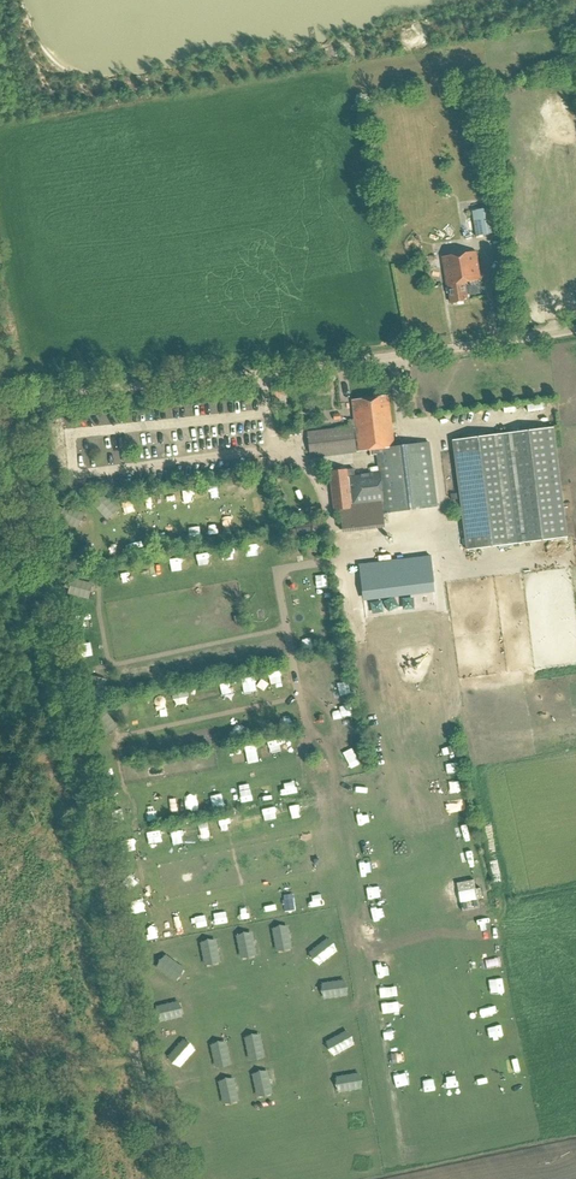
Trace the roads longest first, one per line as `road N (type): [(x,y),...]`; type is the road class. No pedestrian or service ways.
road 1 (track): [(0,399),(164,1178)]
road 2 (unclassified): [(4,390),(5,398),(264,372),(575,328)]
road 3 (track): [(0,1079),(139,1057)]

